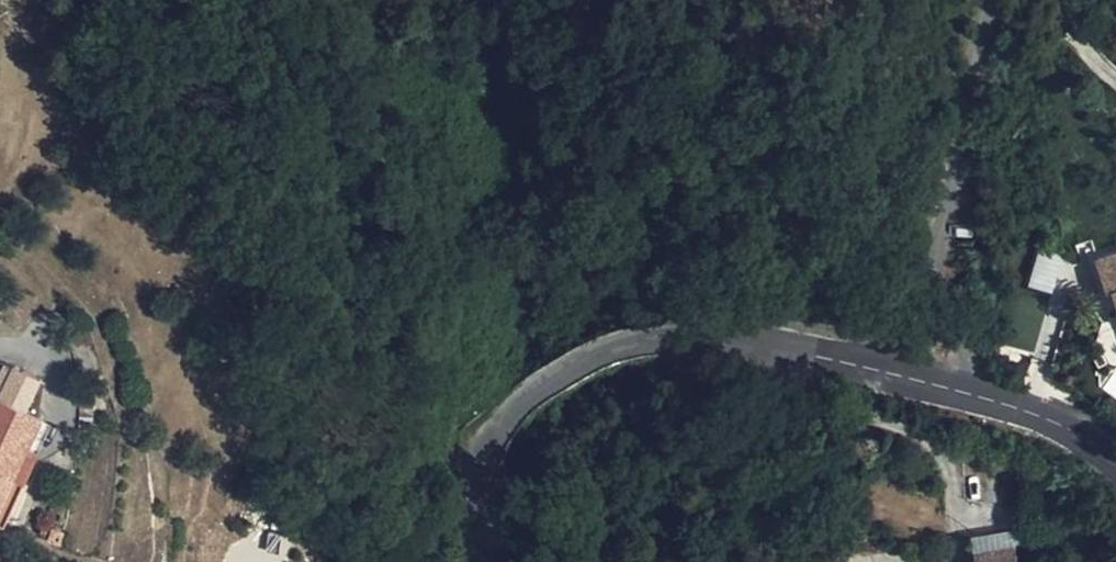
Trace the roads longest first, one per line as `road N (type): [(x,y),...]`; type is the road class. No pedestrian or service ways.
road 1 (unclassified): [(497,561),(485,504),(487,457),(509,416),(577,357),(643,336),(720,333),(966,390),(1070,431),(1115,466)]

